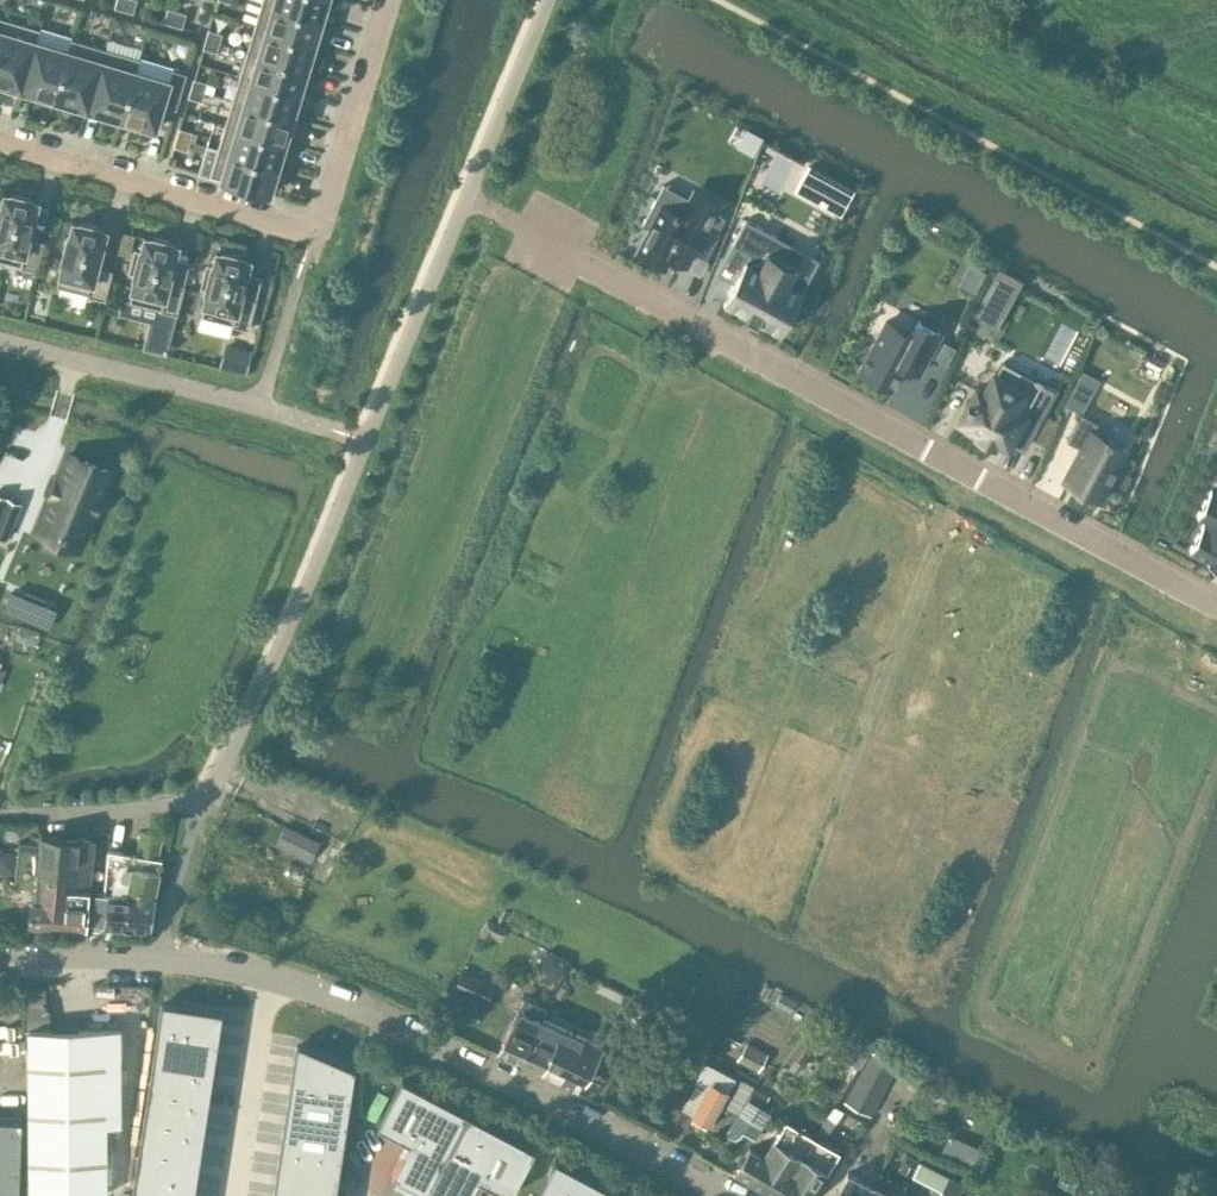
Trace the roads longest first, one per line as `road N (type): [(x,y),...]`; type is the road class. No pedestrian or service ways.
road 1 (residential): [(526,232),(1216,603)]
road 2 (unclassified): [(737,1195),(402,1025),(288,982),(158,960)]
road 3 (residential): [(0,141),(318,232)]
road 4 (residential): [(318,232),(384,0)]
road 5 (unclassified): [(0,815),(207,800)]
road 6 (unclassified): [(158,960),(207,800)]
road 7 (unclassified): [(0,956),(158,960)]

